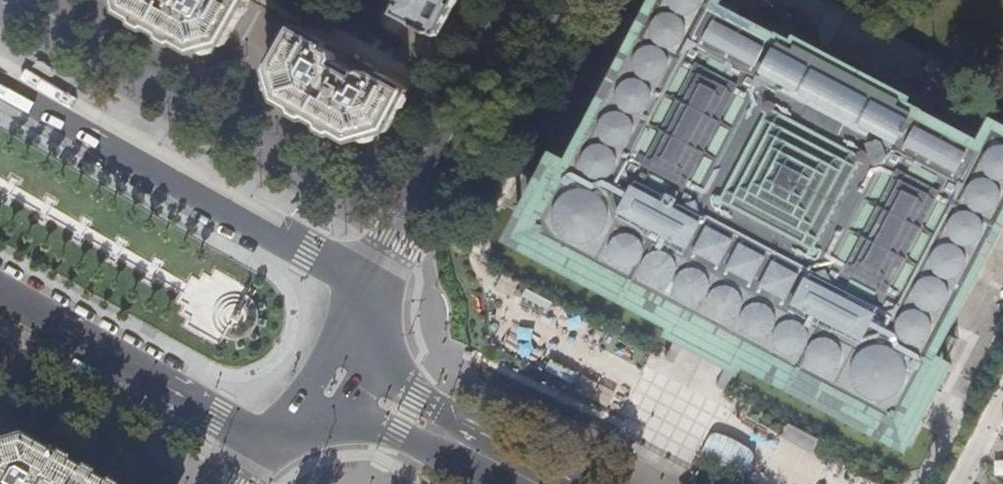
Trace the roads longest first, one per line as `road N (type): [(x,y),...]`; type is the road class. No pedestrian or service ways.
road 1 (secondary): [(371,304),(310,250),(0,82)]
road 2 (residential): [(371,304),(523,0)]
road 3 (secondary): [(0,289),(245,431),(296,435)]
road 4 (secondary): [(577,483),(417,396),(371,304)]
road 5 (secondary): [(296,435),(386,428),(495,483)]
road 6 (secondary): [(296,435),(371,304)]

